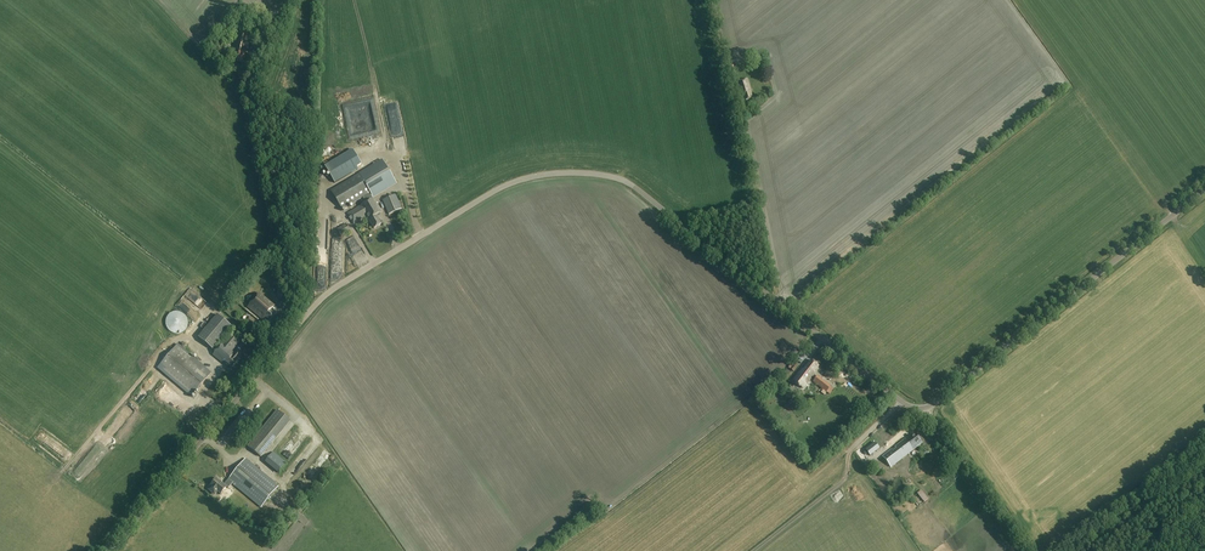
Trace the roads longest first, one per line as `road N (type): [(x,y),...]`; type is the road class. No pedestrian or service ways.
road 1 (tertiary): [(109,550),(325,296),(513,182),(573,173),(632,185),(904,404),(921,409),(1204,190)]

